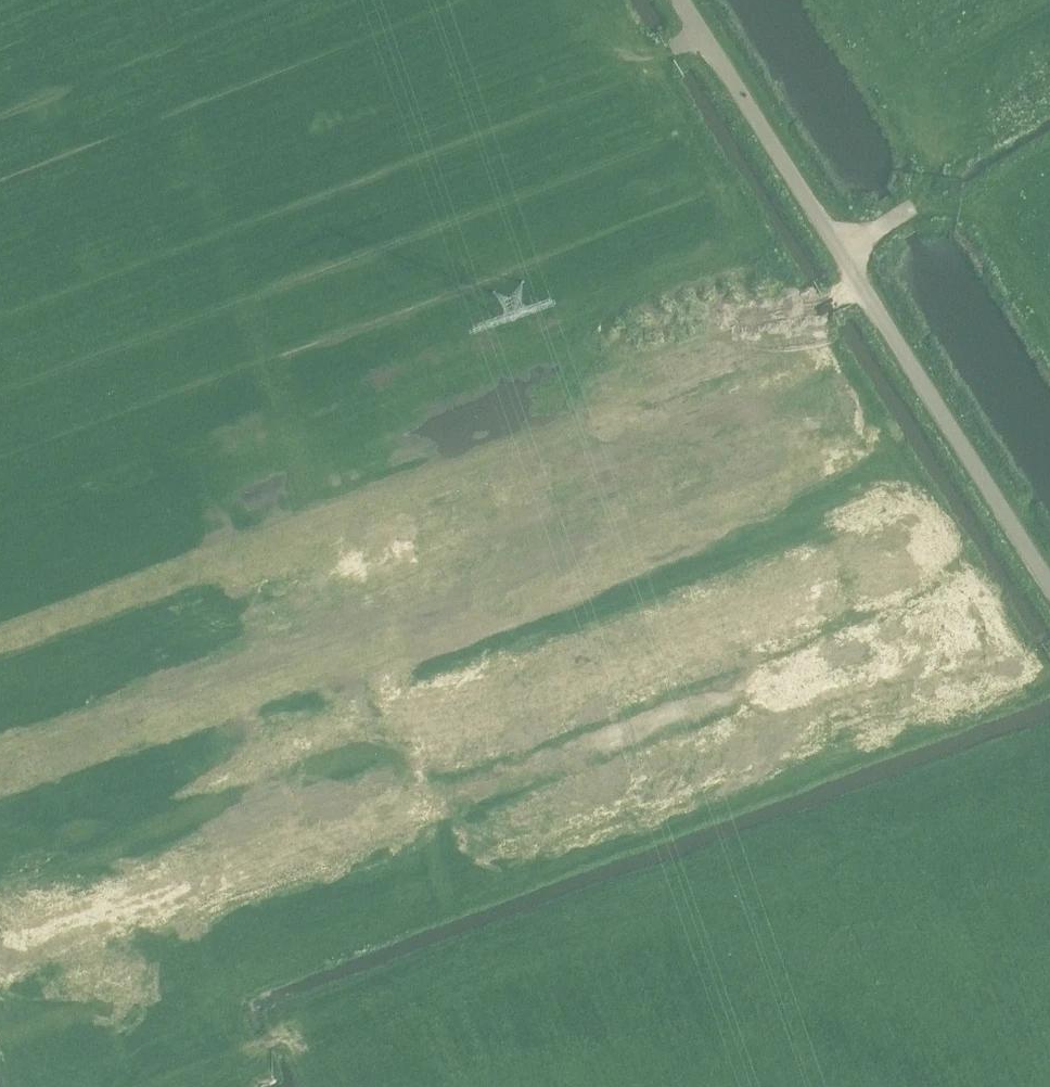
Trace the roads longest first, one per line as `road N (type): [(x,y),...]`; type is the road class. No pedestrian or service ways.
road 1 (unclassified): [(1049,583),(682,0)]

